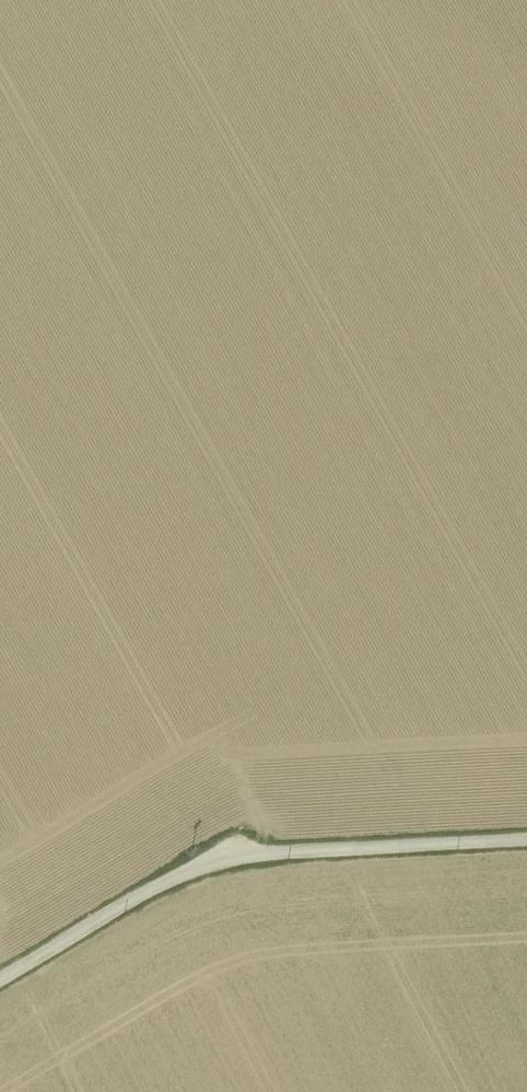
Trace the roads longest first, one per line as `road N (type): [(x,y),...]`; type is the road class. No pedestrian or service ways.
road 1 (unclassified): [(526,845),(240,860),(0,990)]

